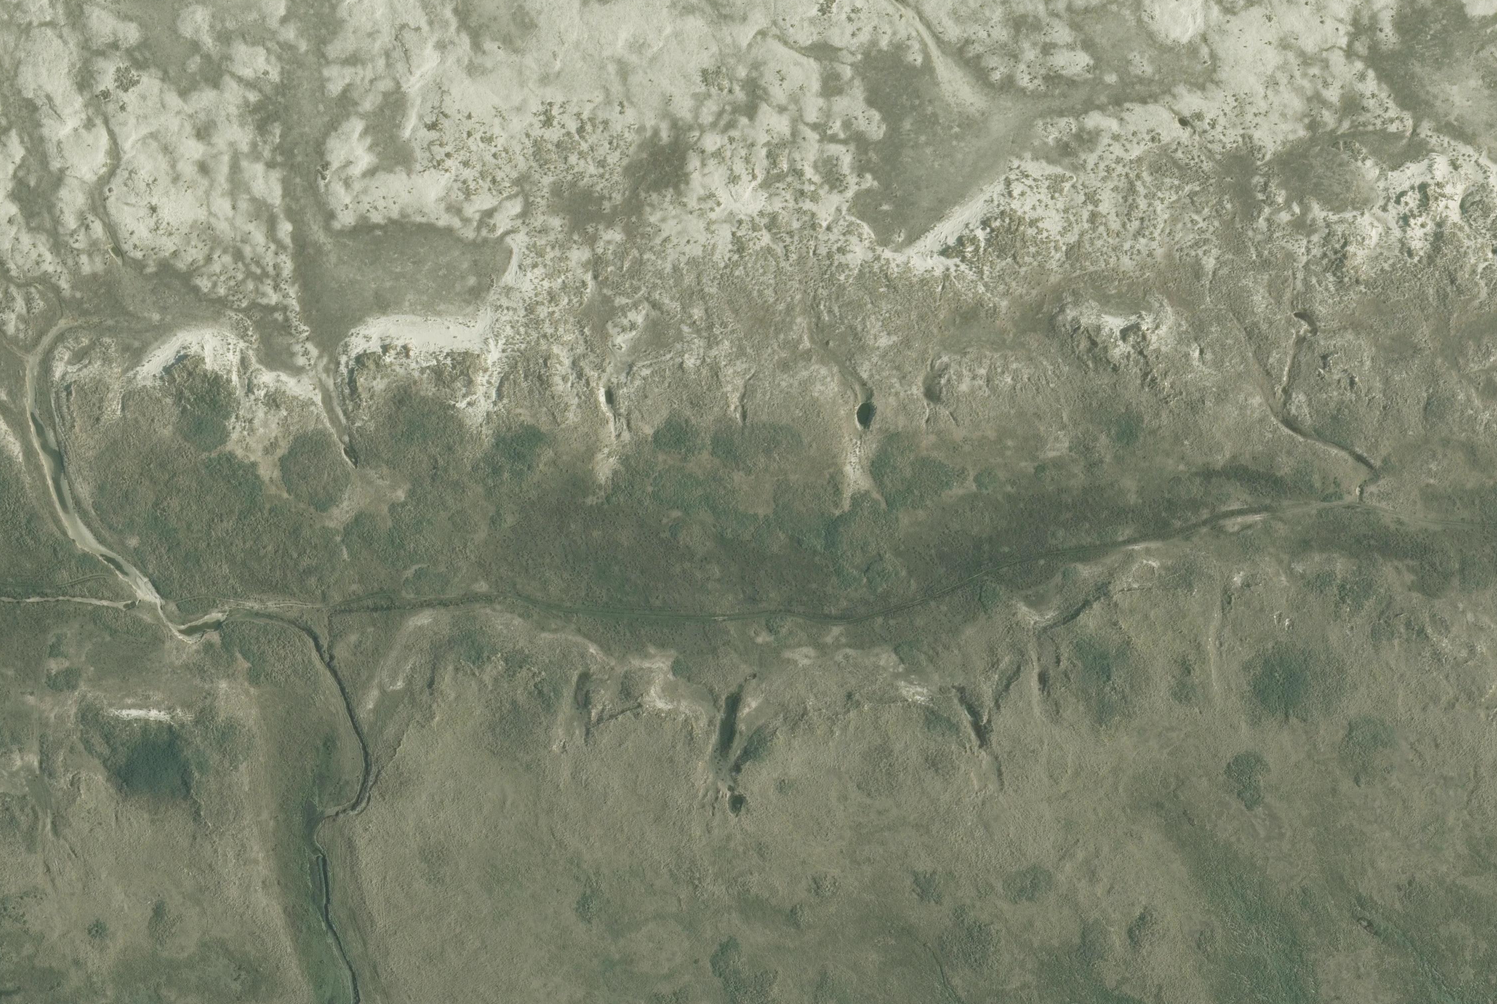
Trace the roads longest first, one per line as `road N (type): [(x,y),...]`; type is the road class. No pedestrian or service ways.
road 1 (track): [(0,582),(34,587),(104,575),(162,615),(189,597),(308,605),(388,591),(497,594),(584,612),(786,612),(840,626),(1067,548),(1290,510),(1365,506),(1496,527)]

